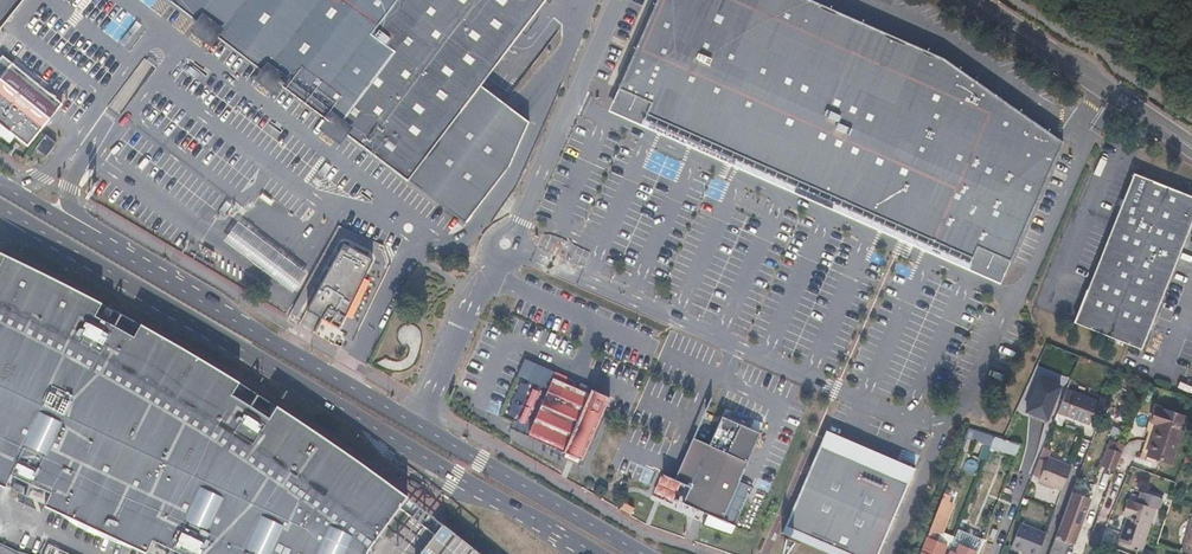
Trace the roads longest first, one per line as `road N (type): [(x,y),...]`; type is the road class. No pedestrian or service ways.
road 1 (secondary): [(641,553),(0,184)]
road 2 (secondary): [(0,206),(592,553)]
road 3 (secondary): [(978,0),(1191,145)]
road 4 (residential): [(1085,435),(1042,553)]

